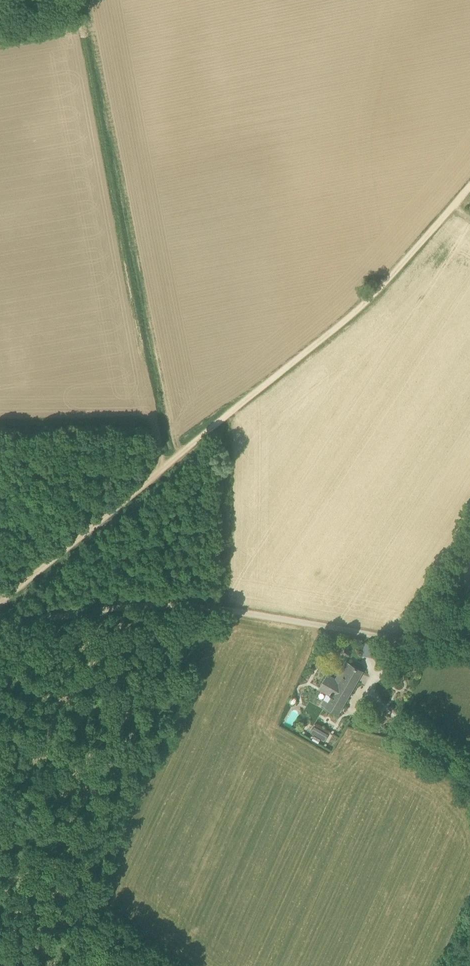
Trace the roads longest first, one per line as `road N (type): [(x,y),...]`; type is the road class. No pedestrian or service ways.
road 1 (track): [(0,600),(348,318),(469,187)]
road 2 (track): [(0,624),(142,604),(327,628)]
road 3 (unclassified): [(327,628),(469,644)]

